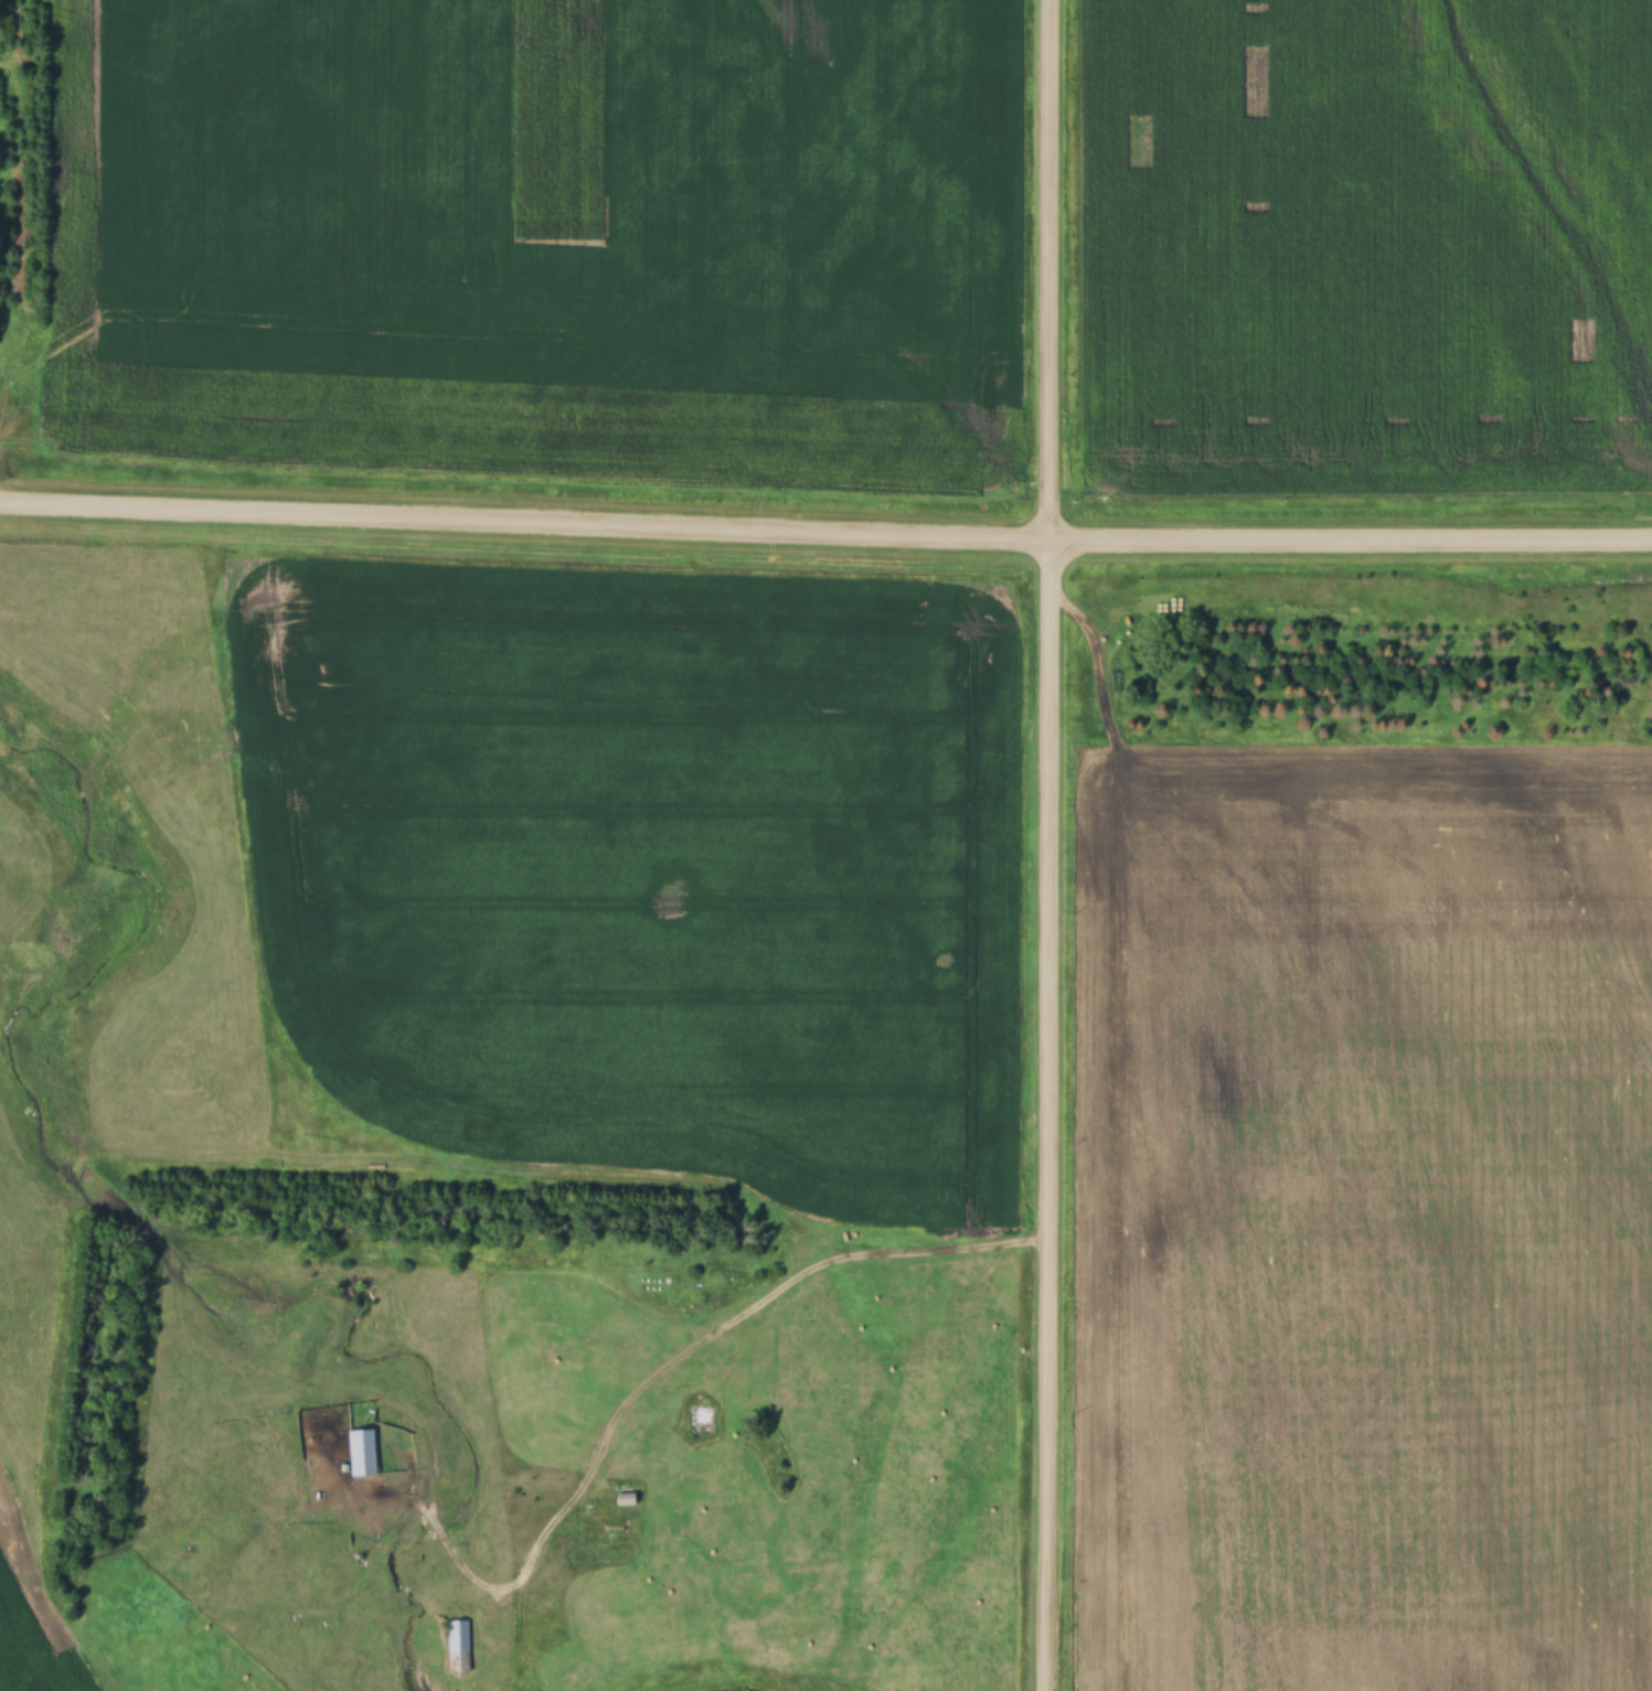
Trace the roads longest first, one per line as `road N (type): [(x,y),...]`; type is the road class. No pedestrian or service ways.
road 1 (residential): [(1045,1690),(1049,0)]
road 2 (residential): [(0,502),(1048,546),(1651,544)]

